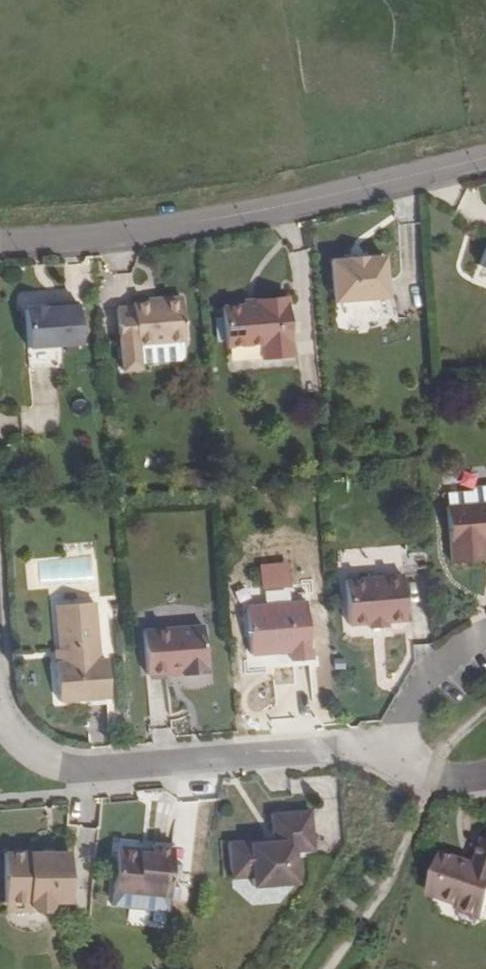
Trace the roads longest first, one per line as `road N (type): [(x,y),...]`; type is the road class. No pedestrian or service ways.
road 1 (residential): [(0,246),(170,227),(485,158)]
road 2 (residential): [(0,709),(19,746),(60,771),(402,747)]
road 3 (residential): [(402,747),(411,703),(431,673),(484,638)]

